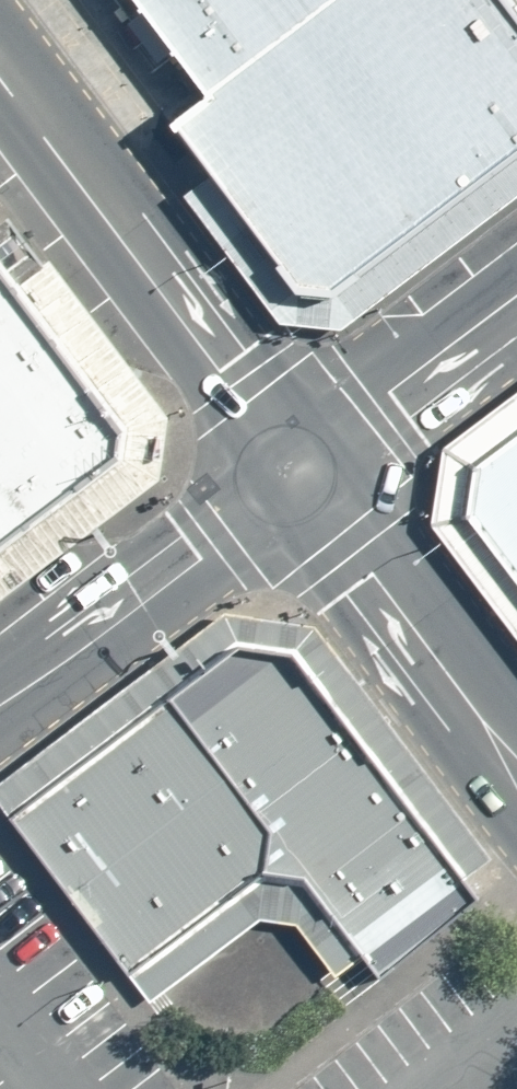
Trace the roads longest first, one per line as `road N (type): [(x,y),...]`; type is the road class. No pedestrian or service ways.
road 1 (tertiary): [(0,83),(296,474)]
road 2 (tertiary): [(0,699),(204,559),(296,474)]
road 3 (tertiary): [(296,474),(516,761)]
road 4 (tertiary): [(296,474),(516,300)]

